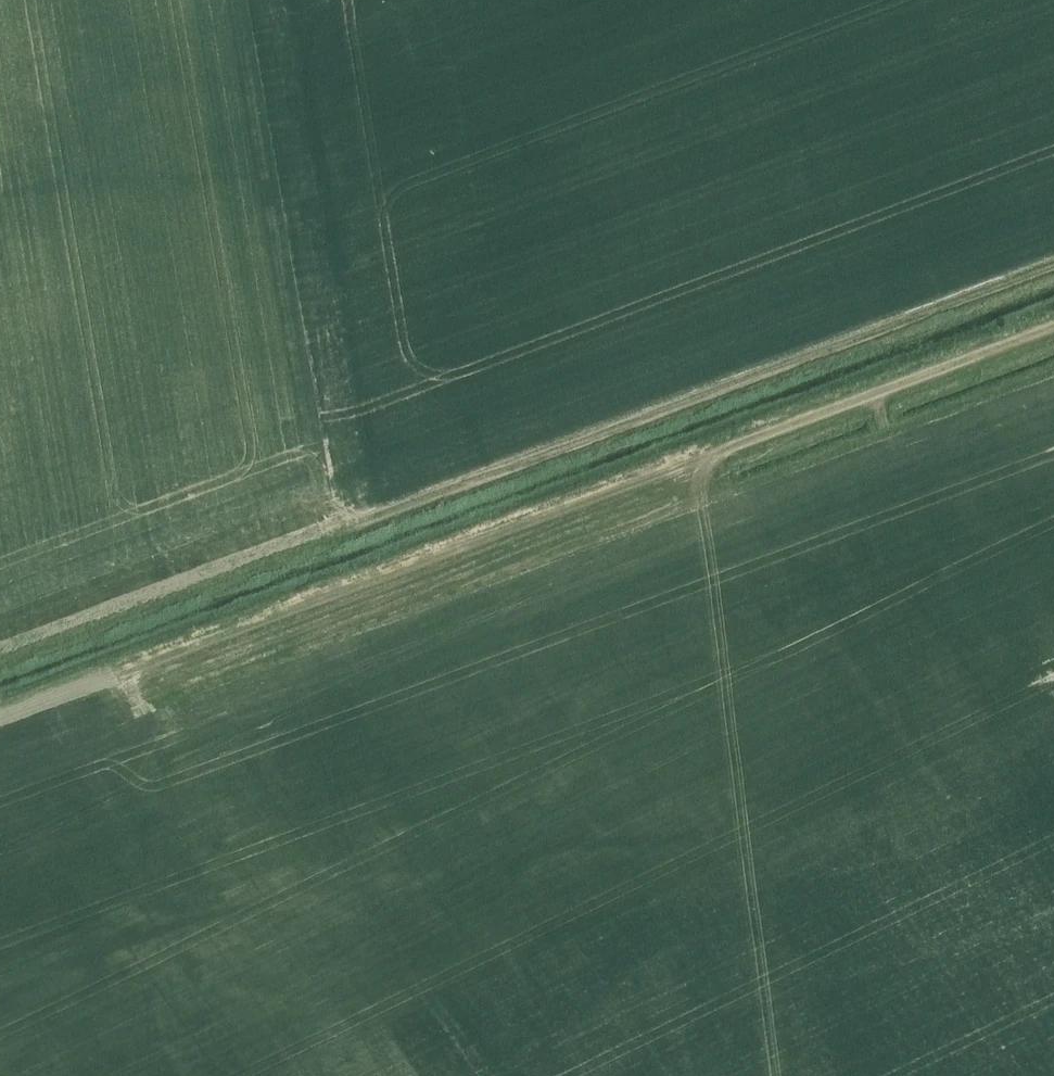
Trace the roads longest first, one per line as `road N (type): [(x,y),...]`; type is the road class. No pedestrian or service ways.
road 1 (unclassified): [(1053,326),(701,459)]

